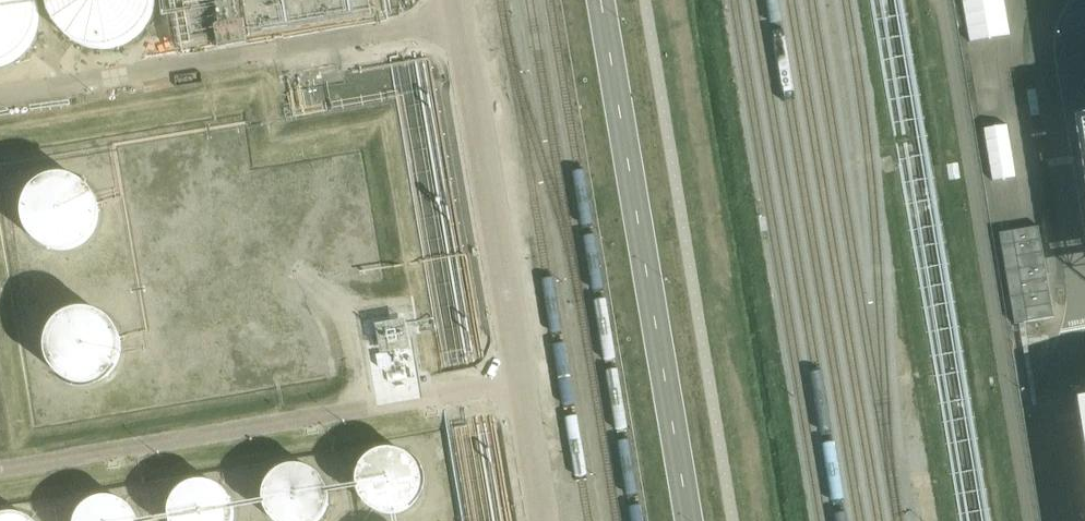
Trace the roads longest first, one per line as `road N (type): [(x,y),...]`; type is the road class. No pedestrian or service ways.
road 1 (unclassified): [(692,520),(604,0)]

